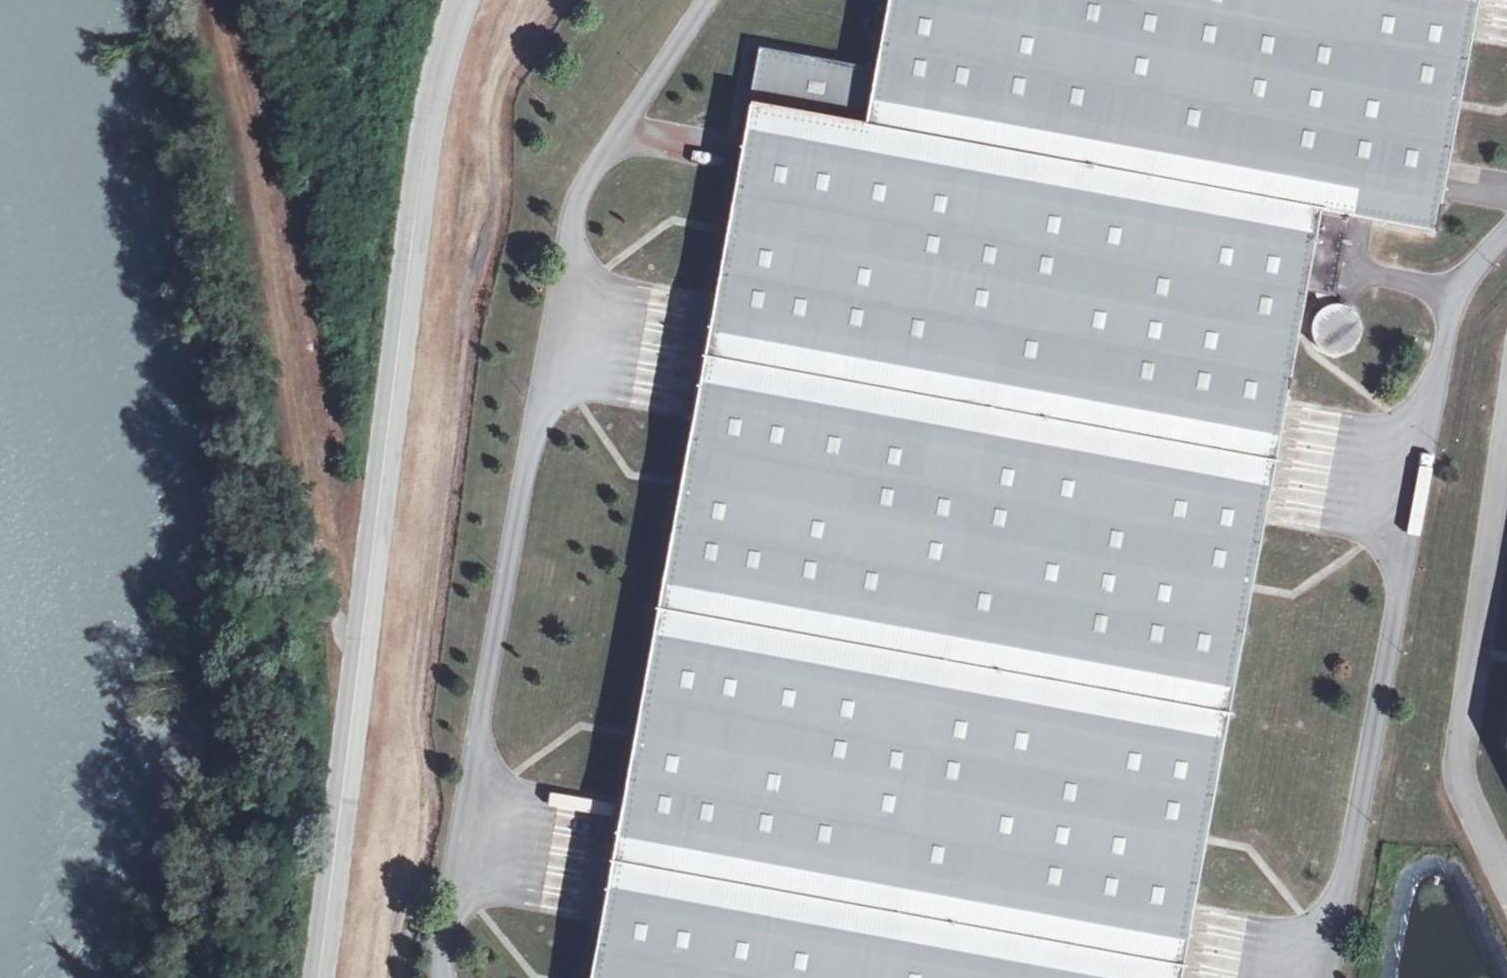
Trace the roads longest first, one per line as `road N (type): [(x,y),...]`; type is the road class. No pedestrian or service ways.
road 1 (tertiary): [(319,977),(433,83),(459,0)]
road 2 (track): [(372,548),(312,471),(287,382),(221,0)]

